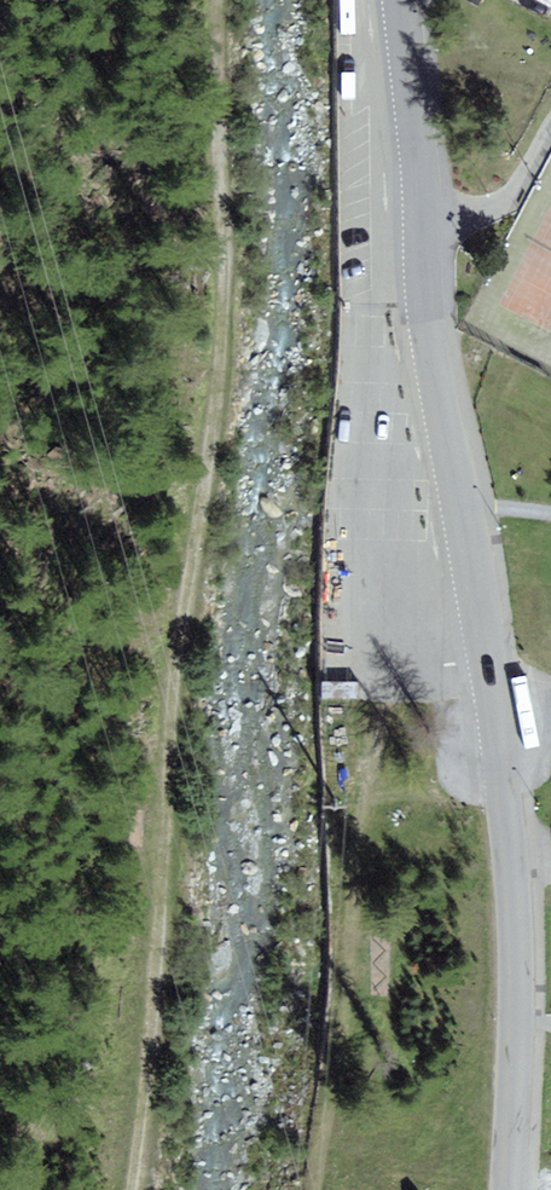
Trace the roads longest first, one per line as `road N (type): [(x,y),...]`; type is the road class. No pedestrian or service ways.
road 1 (tertiary): [(400,0),(425,319),(475,562),(503,820),(513,945),(508,1189)]
road 2 (track): [(221,0),(219,414),(178,656),(135,1189)]

